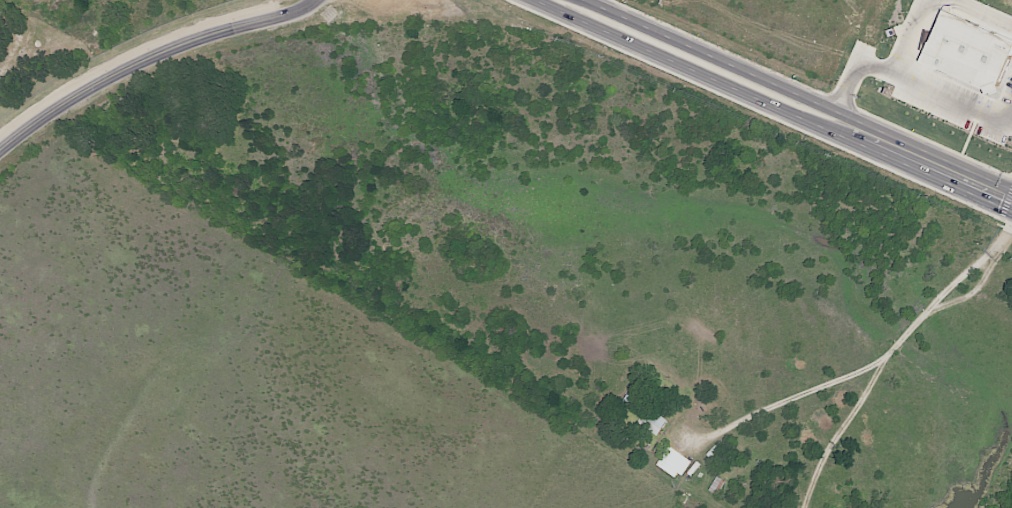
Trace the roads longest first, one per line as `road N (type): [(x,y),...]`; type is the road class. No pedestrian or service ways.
road 1 (primary): [(1011,204),(558,0)]
road 2 (tertiary): [(315,0),(105,78),(0,149)]

